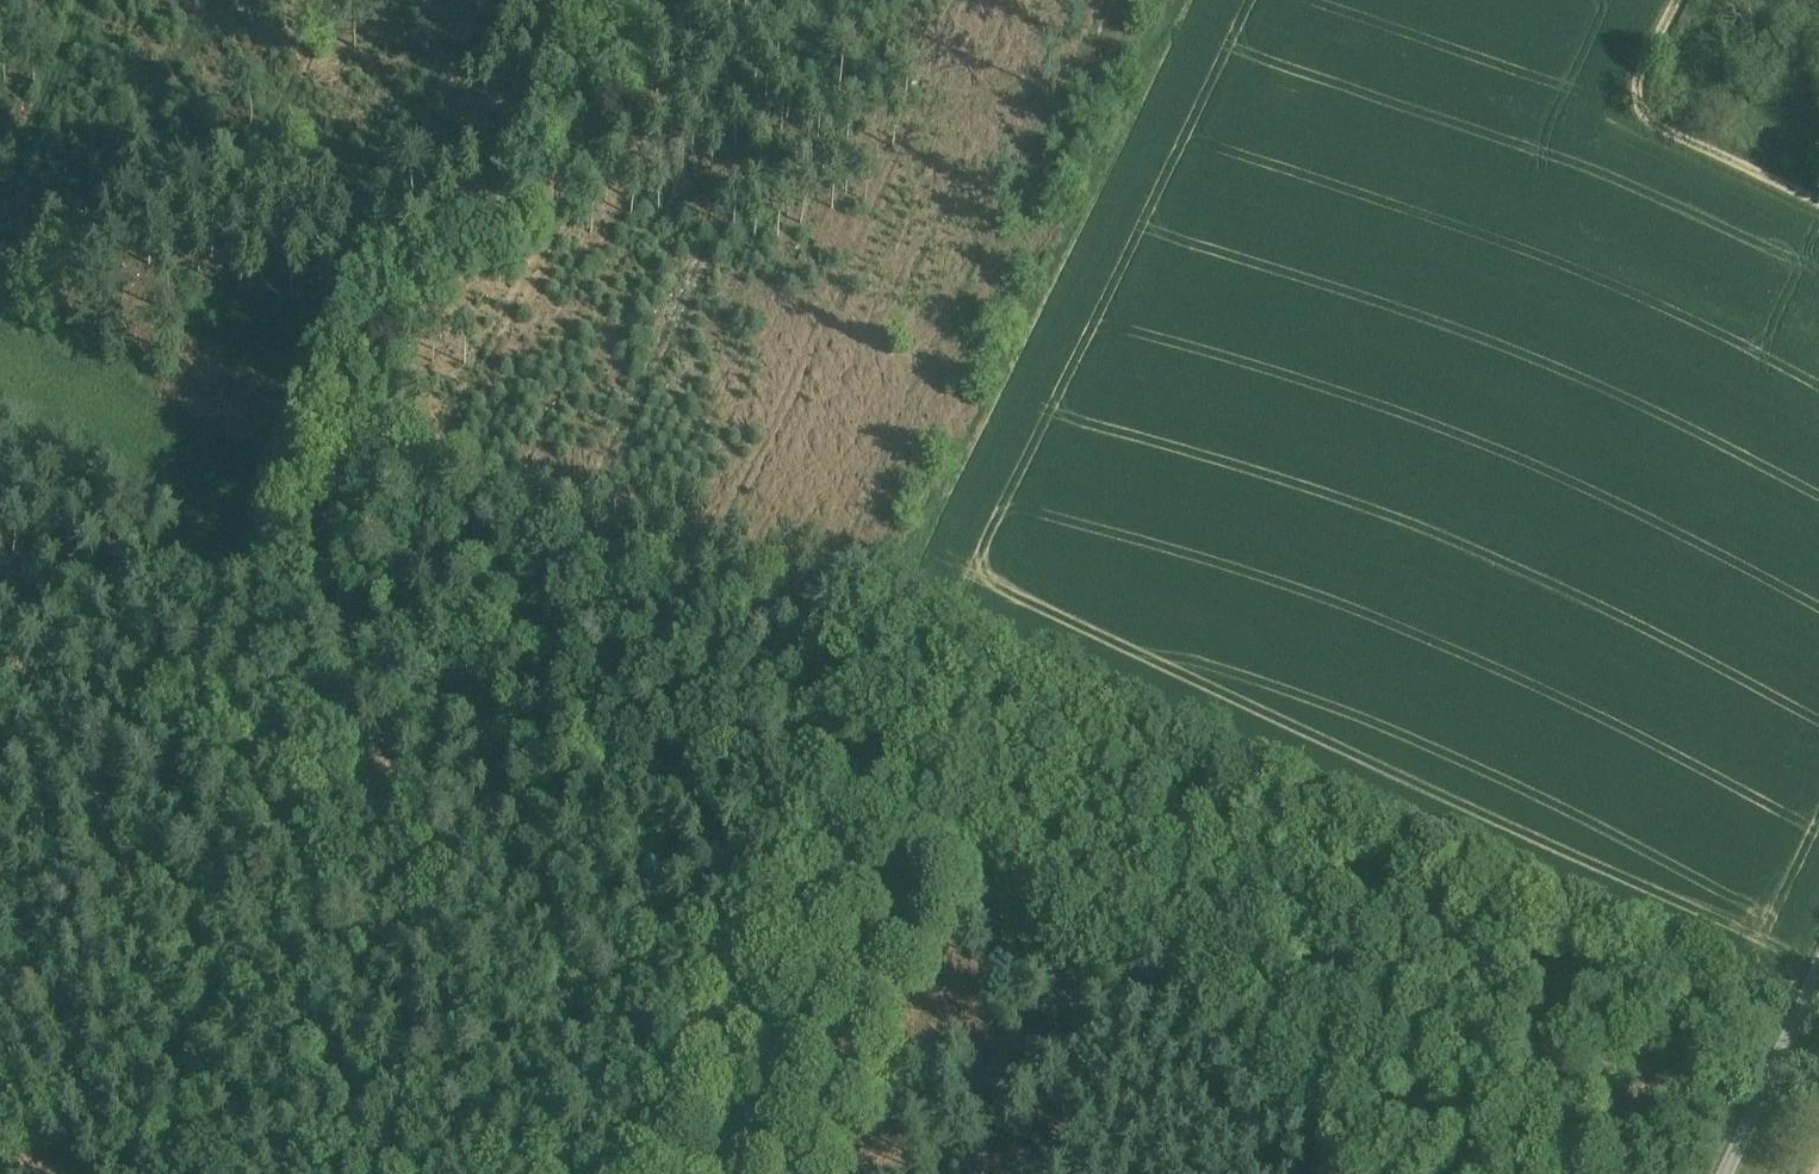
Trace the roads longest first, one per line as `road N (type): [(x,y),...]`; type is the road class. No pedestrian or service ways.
road 1 (unclassified): [(1719,1173),(1818,965)]
road 2 (track): [(0,202),(79,0)]

